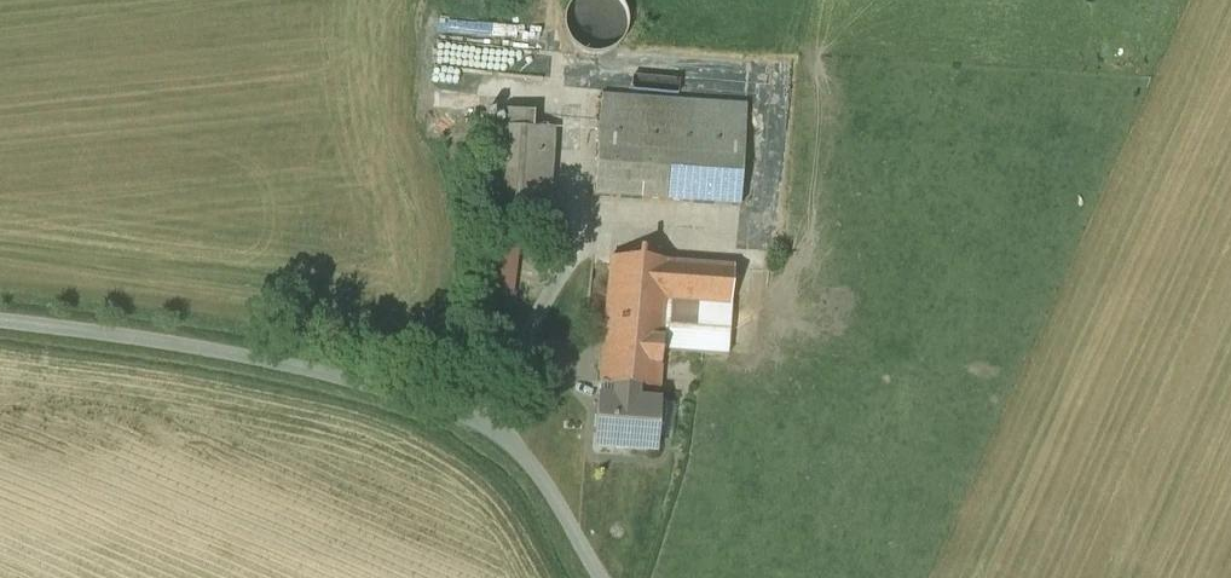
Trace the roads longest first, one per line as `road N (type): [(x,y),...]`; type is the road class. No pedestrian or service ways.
road 1 (unclassified): [(0,313),(237,349),(455,405),(535,459),(603,577)]

